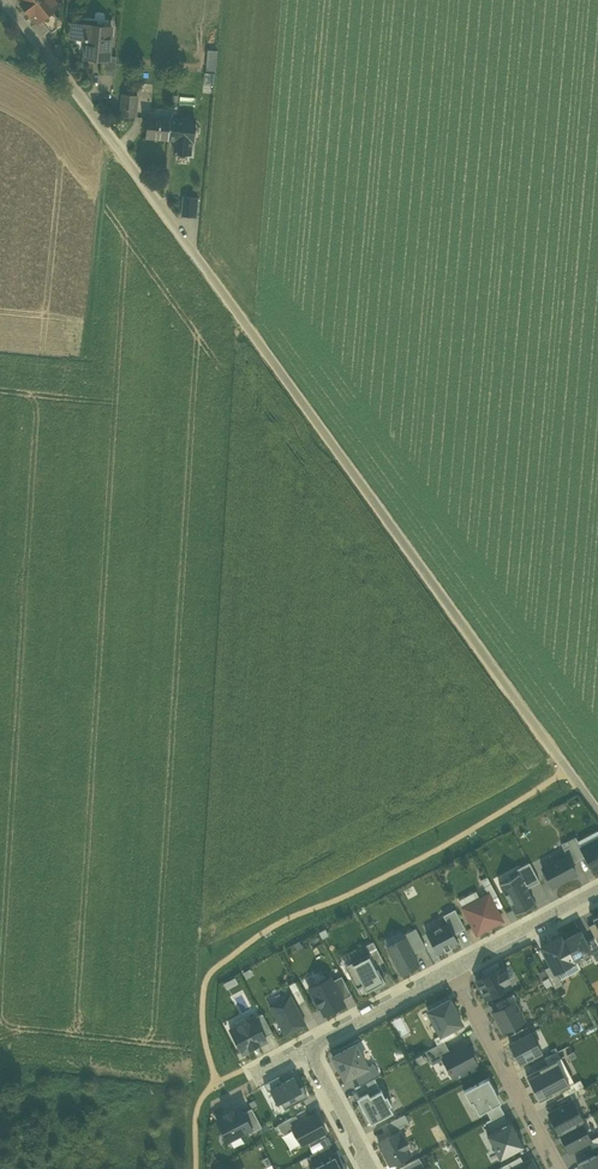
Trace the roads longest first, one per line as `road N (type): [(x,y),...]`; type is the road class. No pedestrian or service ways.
road 1 (residential): [(597,809),(4,0)]
road 2 (residential): [(450,969),(557,1168)]
road 3 (residential): [(597,890),(450,969)]
road 4 (residential): [(450,969),(305,1046)]
road 5 (residential): [(369,1168),(305,1046)]

